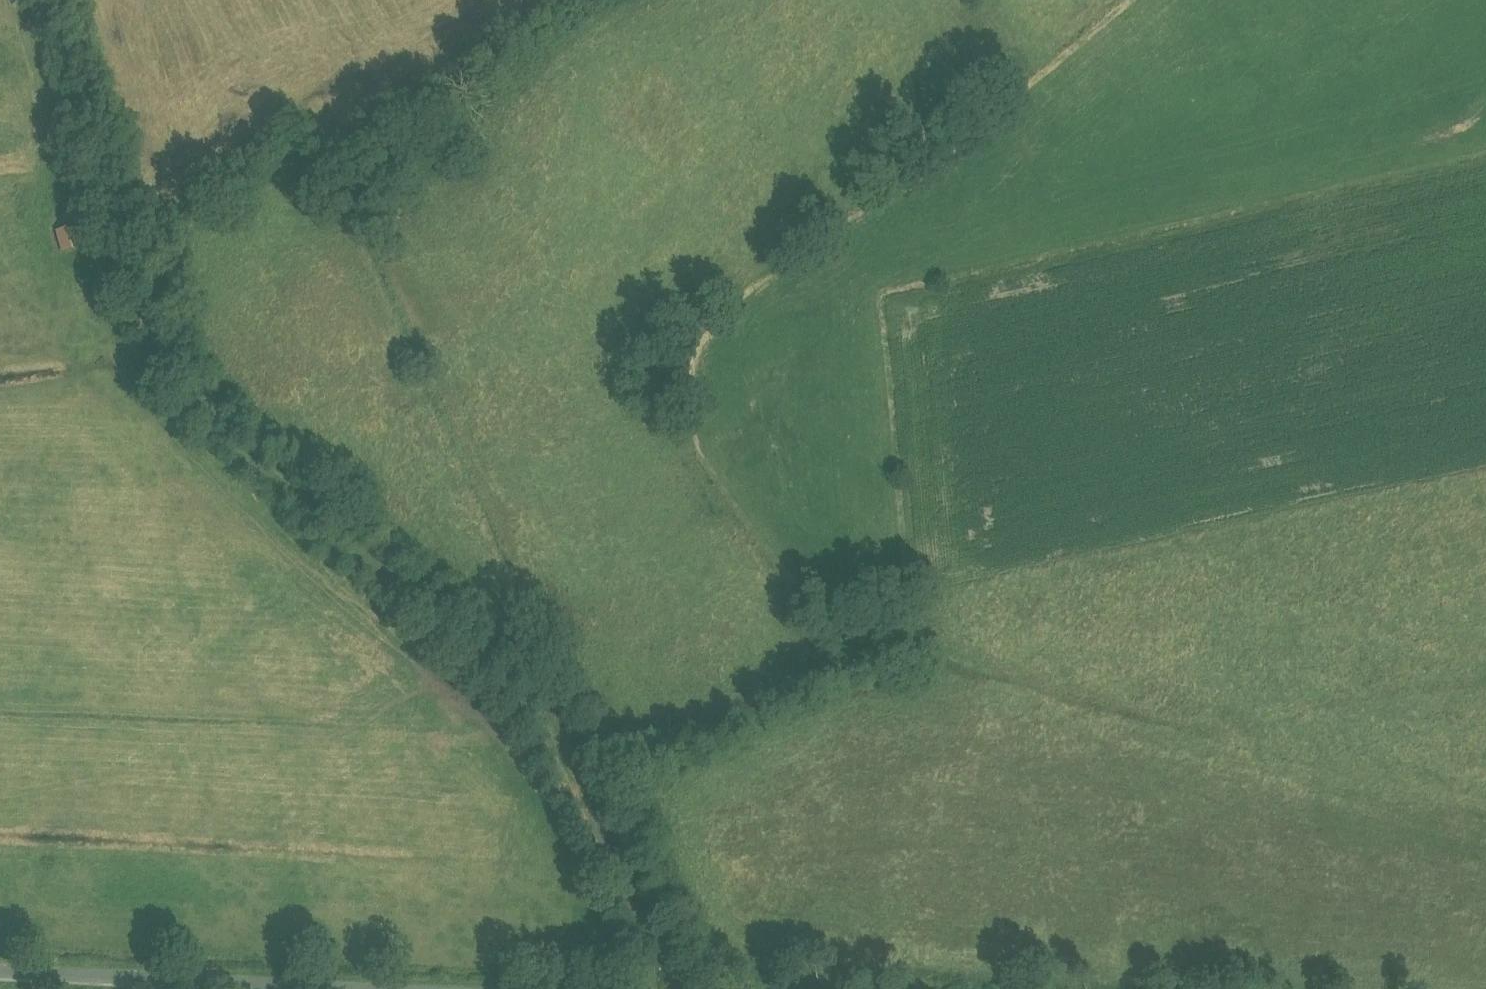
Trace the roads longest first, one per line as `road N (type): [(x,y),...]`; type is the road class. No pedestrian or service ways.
road 1 (unclassified): [(312,988),(0,973)]

